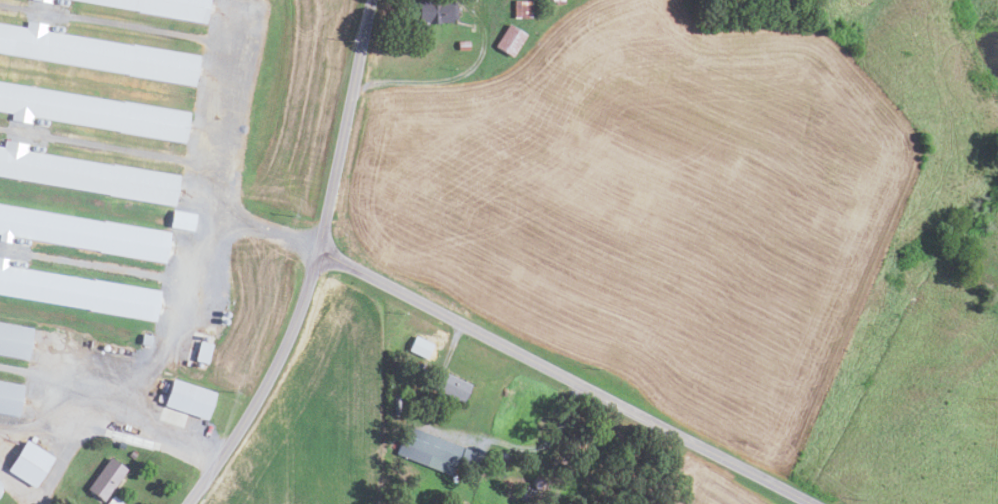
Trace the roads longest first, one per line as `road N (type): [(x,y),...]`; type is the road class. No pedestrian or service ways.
road 1 (residential): [(813,503),(320,252)]
road 2 (residential): [(187,503),(270,377),(320,252)]
road 3 (residential): [(320,252),(371,0)]

